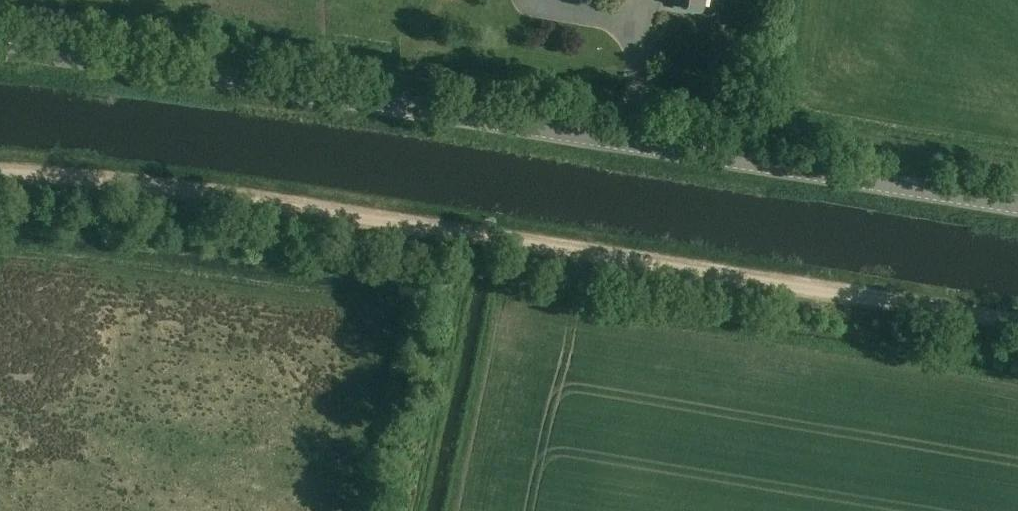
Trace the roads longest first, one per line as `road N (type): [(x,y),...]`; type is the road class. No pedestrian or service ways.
road 1 (tertiary): [(1017,204),(397,104),(0,54)]
road 2 (track): [(1017,323),(495,238),(0,175)]

